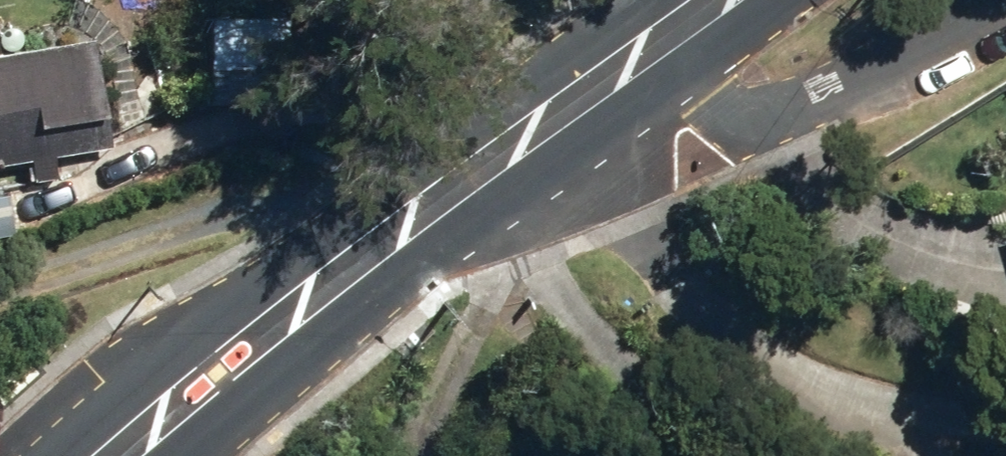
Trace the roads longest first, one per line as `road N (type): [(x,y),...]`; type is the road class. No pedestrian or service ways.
road 1 (secondary): [(311,299),(644,66)]
road 2 (tertiary): [(1005,0),(947,40),(820,99),(742,106),(704,99),(644,66)]
road 3 (secondary): [(311,299),(273,361),(238,391),(195,424),(121,450)]
road 4 (secondary): [(121,450),(163,382),(200,351),(311,299)]

